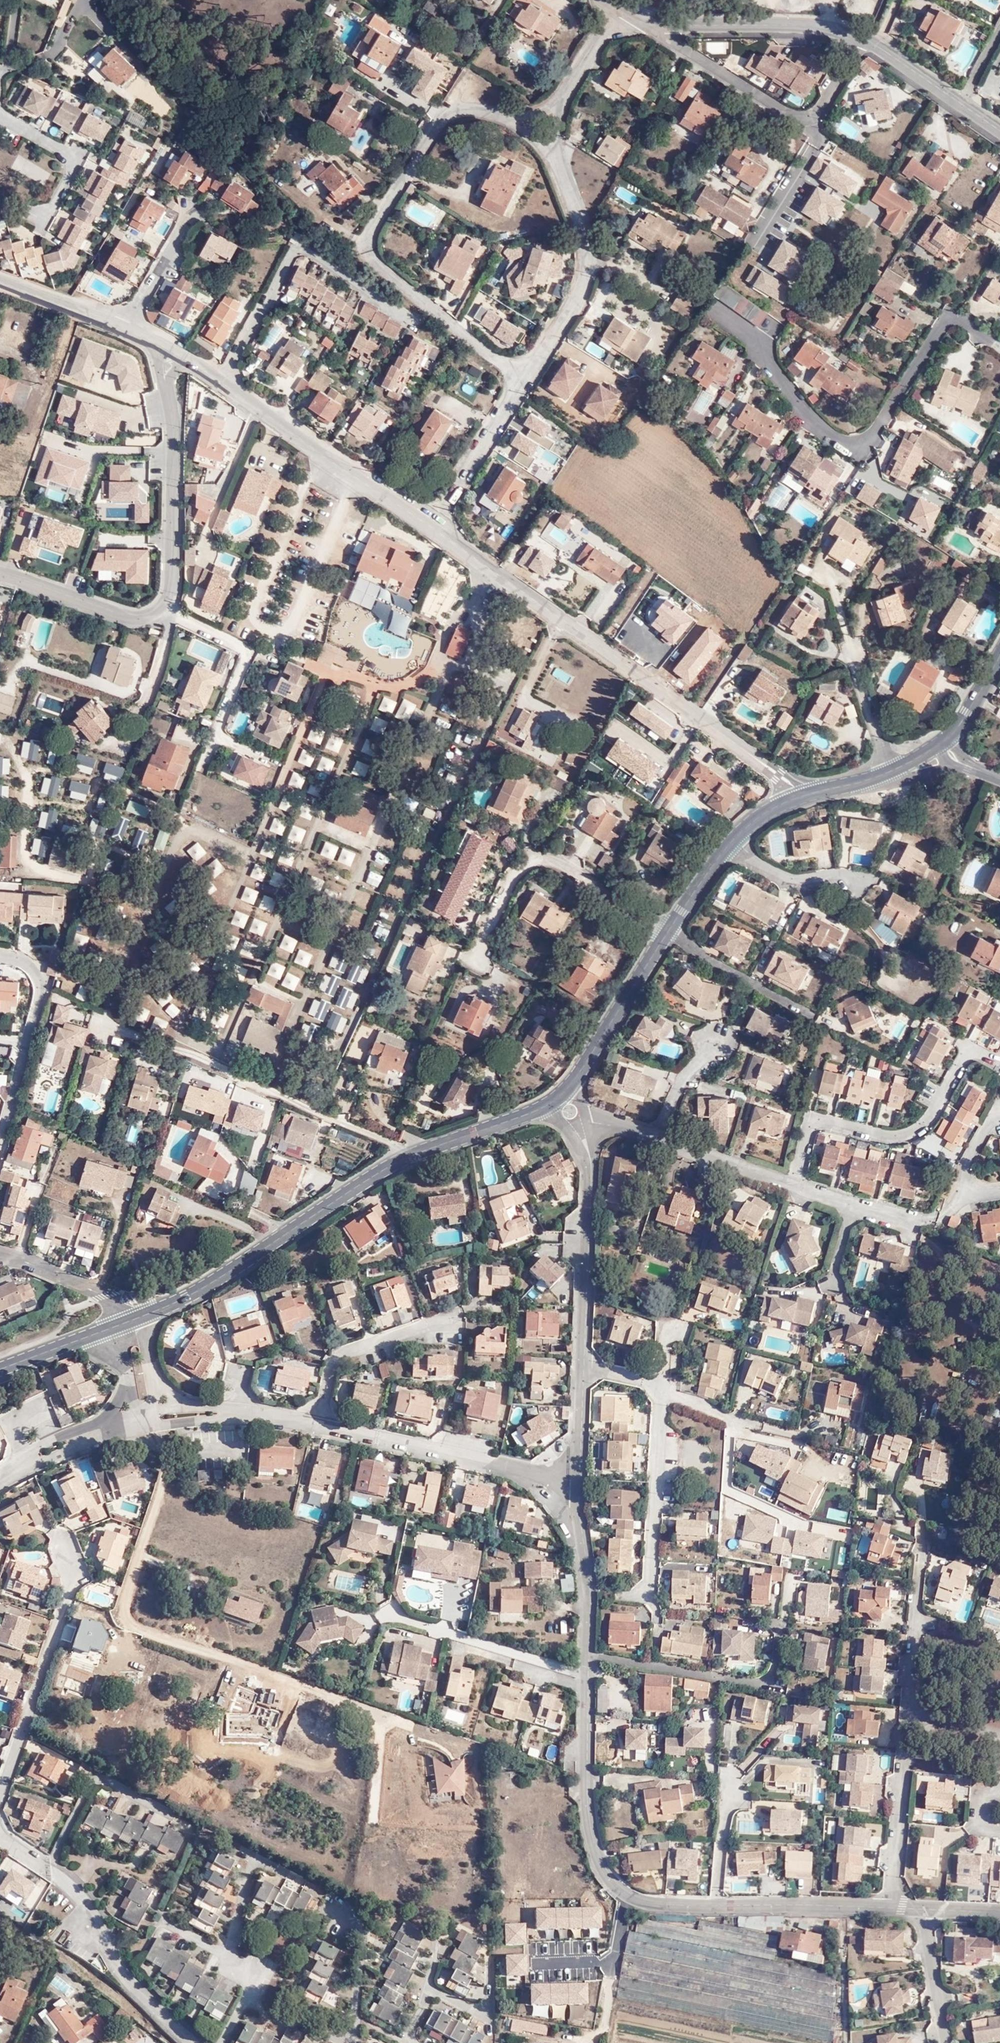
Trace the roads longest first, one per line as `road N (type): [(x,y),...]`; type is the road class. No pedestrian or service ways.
road 1 (residential): [(589,1188),(578,1488),(589,1598),(584,1767),(596,1862),(628,1901),(660,1908),(999,1913)]
road 2 (unclassified): [(809,794),(218,373),(162,345)]
road 3 (tertiary): [(0,1370),(184,1298),(382,1171),(549,1103)]
road 4 (residential): [(162,345),(172,473),(168,609),(143,618),(0,575)]
road 5 (residential): [(616,0),(660,23),(824,25),(858,34),(999,133)]
road 6 (tertiary): [(569,1087),(718,859),(756,821),(809,794)]
road 7 (unclassified): [(162,345),(0,276)]

